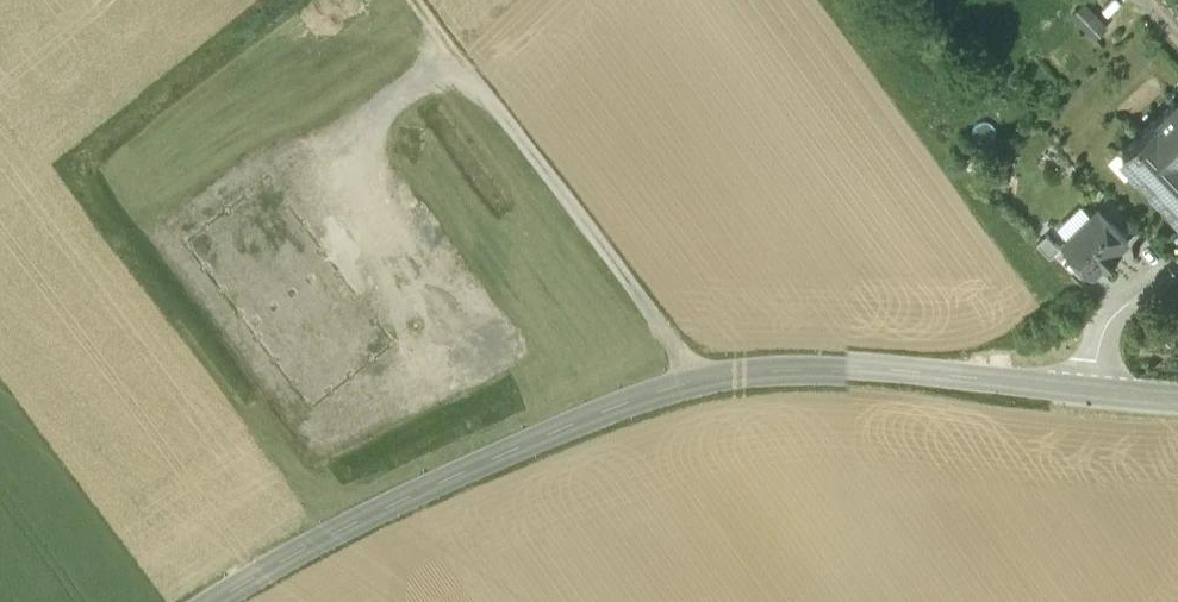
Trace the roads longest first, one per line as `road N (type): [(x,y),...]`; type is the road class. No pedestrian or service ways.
road 1 (secondary): [(218,601),(433,484),(692,379),(854,373),(1092,398)]
road 2 (track): [(411,0),(692,379)]
road 3 (residential): [(1092,398),(1115,321),(1177,274)]

